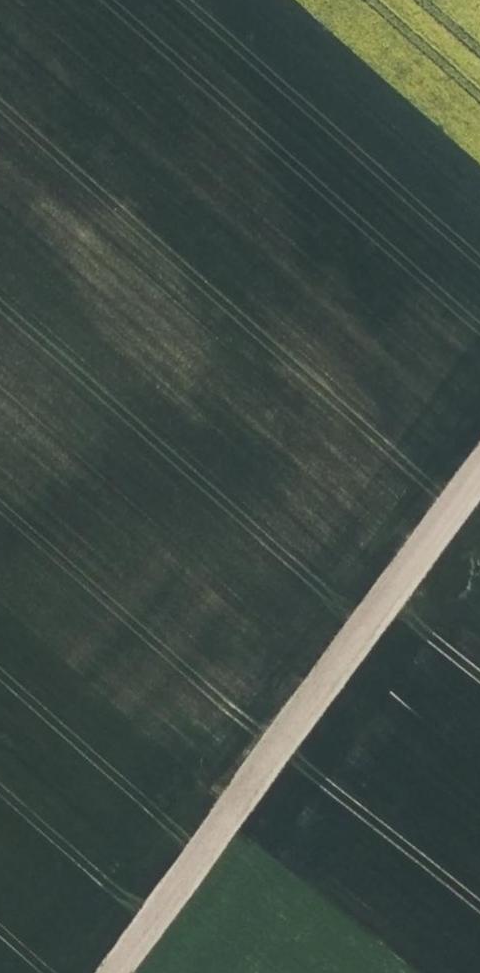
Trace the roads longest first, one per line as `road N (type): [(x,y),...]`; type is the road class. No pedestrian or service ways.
road 1 (track): [(479,472),(114,972)]

